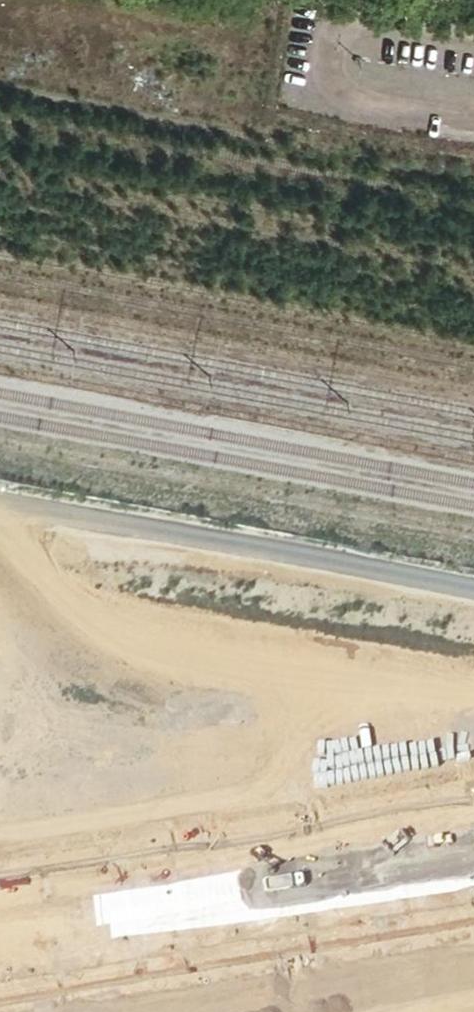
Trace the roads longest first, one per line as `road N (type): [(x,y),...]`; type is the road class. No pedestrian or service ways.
road 1 (residential): [(473,899),(0,986)]

